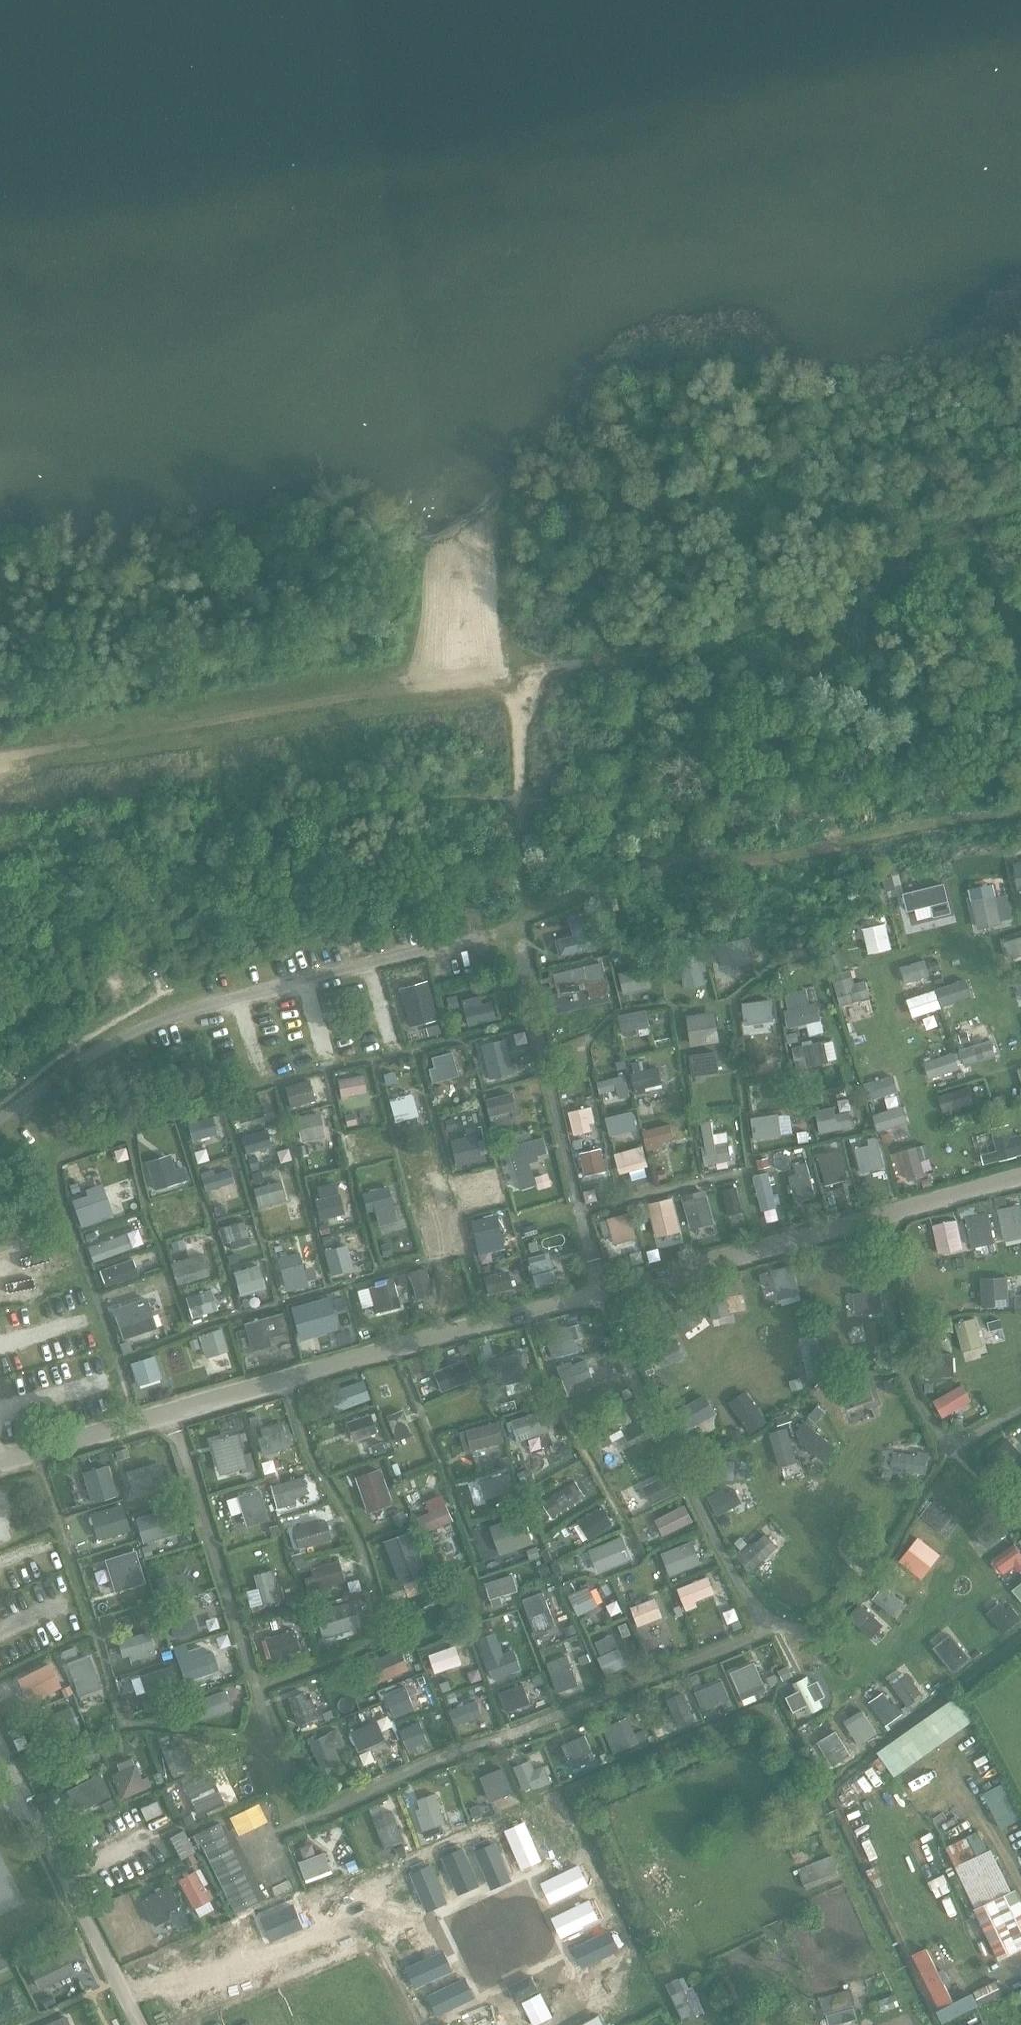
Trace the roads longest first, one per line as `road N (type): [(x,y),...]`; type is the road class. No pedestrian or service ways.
road 1 (unclassified): [(1020,1177),(604,1294),(518,1307),(287,1381),(0,1458)]
road 2 (unclassified): [(136,2024),(0,1749)]

